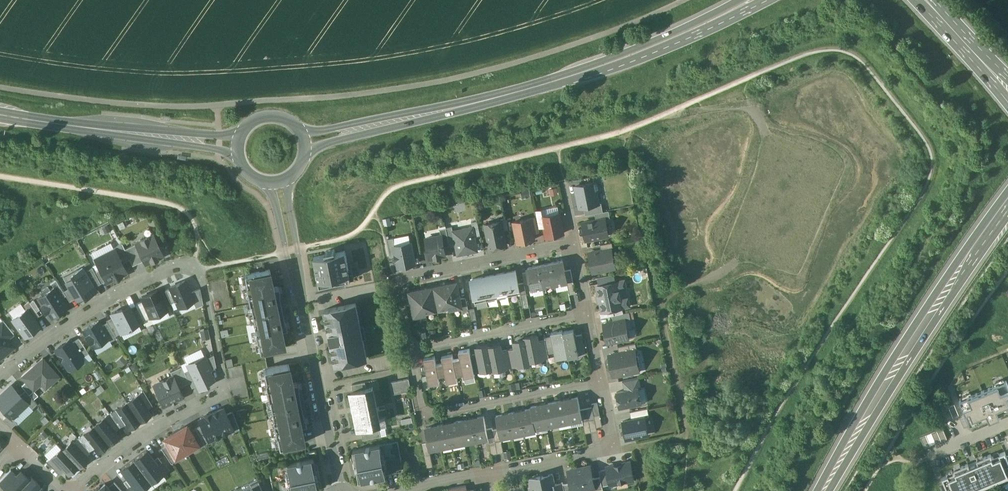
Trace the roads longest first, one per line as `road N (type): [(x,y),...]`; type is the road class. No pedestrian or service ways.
road 1 (secondary): [(755,0),(607,63),(359,129)]
road 2 (primary): [(1007,206),(919,330),(825,490)]
road 3 (residential): [(193,266),(205,287),(225,388),(138,439),(78,490)]
road 4 (residential): [(410,349),(396,280),(575,244)]
road 5 (residential): [(602,382),(425,418),(410,349)]
road 6 (residential): [(193,266),(111,298),(0,379)]
road 7 (residential): [(340,490),(297,272)]
road 8 (residential): [(602,382),(615,448),(485,473)]
road 9 (residential): [(410,349),(588,313)]
road 10 (secondary): [(240,132),(100,130)]
road 11 (secondary): [(100,130),(237,156)]

